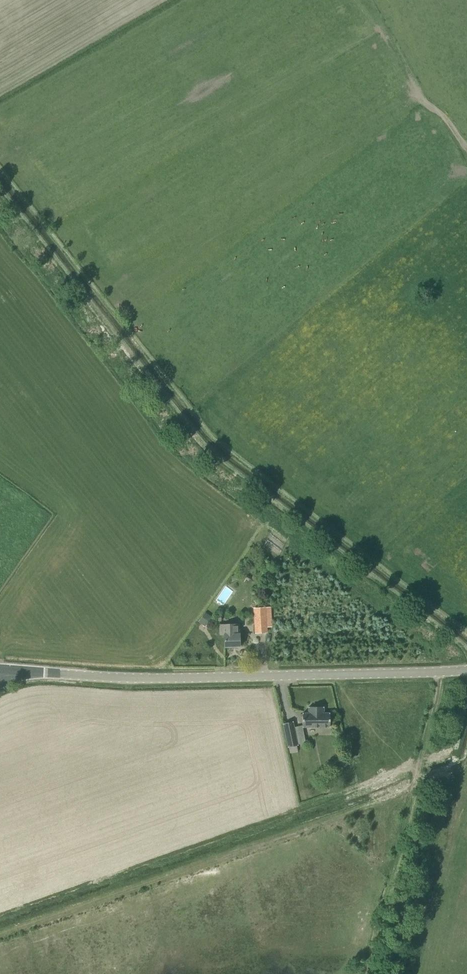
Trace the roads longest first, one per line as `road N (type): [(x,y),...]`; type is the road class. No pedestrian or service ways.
road 1 (unclassified): [(21,674),(166,684),(466,672)]
road 2 (track): [(415,786),(0,935)]
road 3 (track): [(365,973),(420,766),(454,754),(466,704)]

